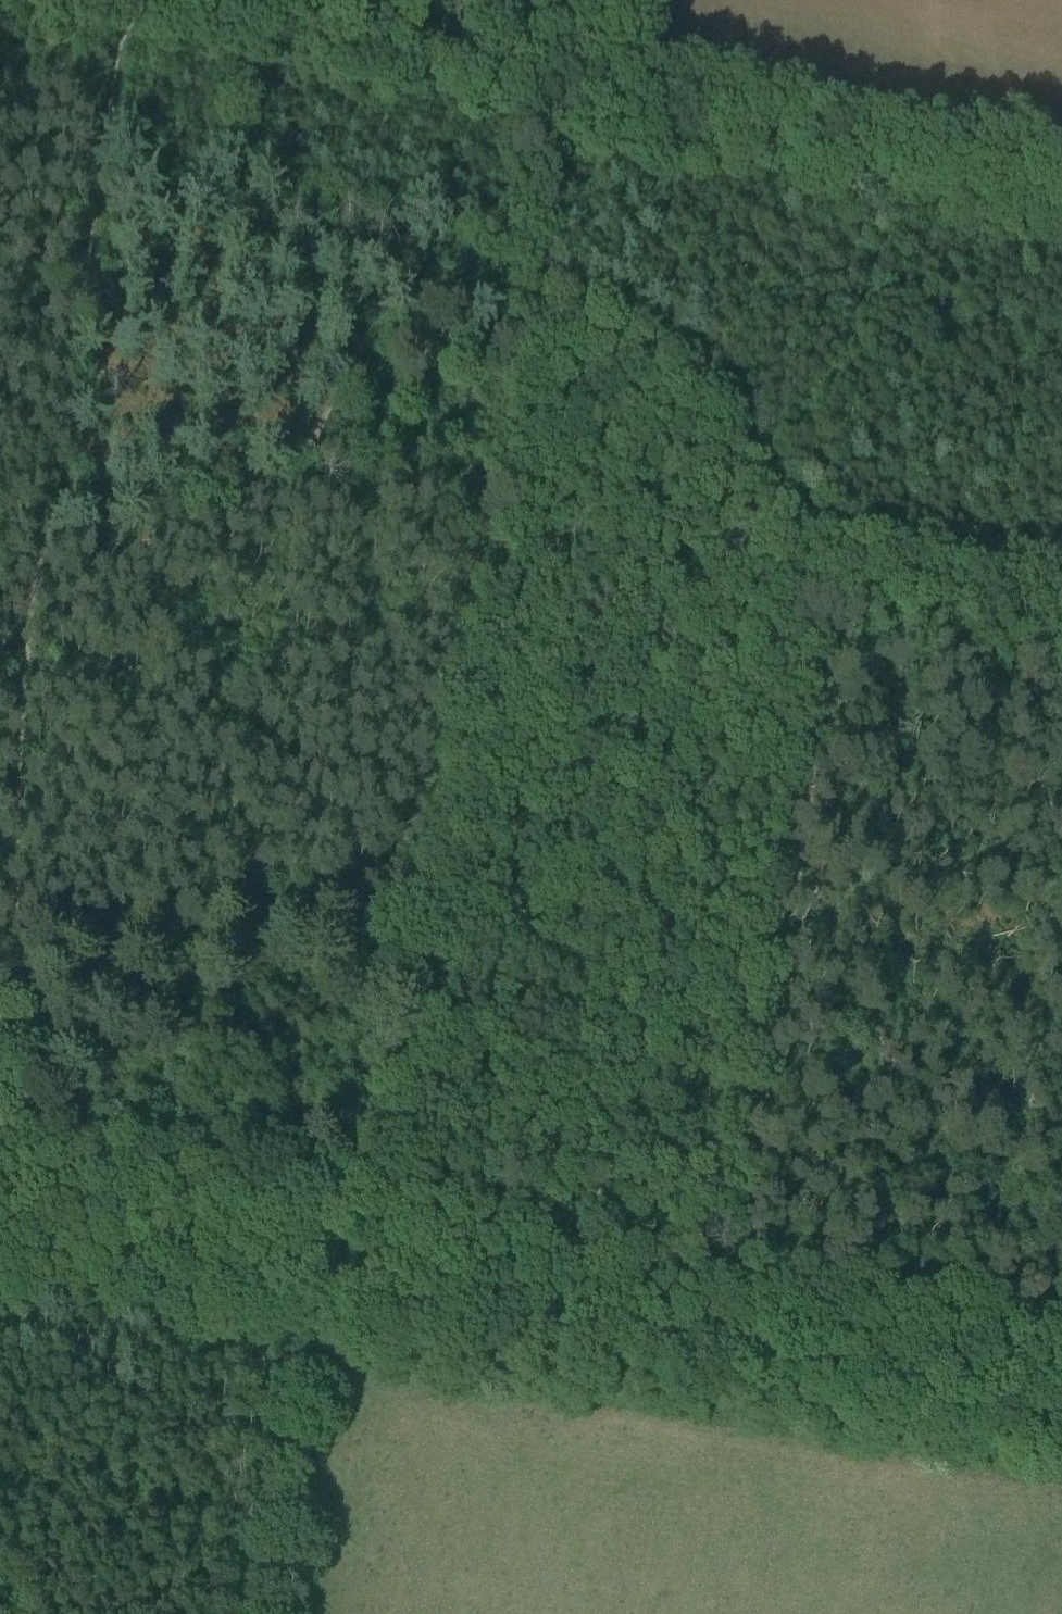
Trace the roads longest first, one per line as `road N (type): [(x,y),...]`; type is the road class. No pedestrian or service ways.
road 1 (track): [(1061,167),(547,58)]
road 2 (track): [(277,0),(547,58)]

